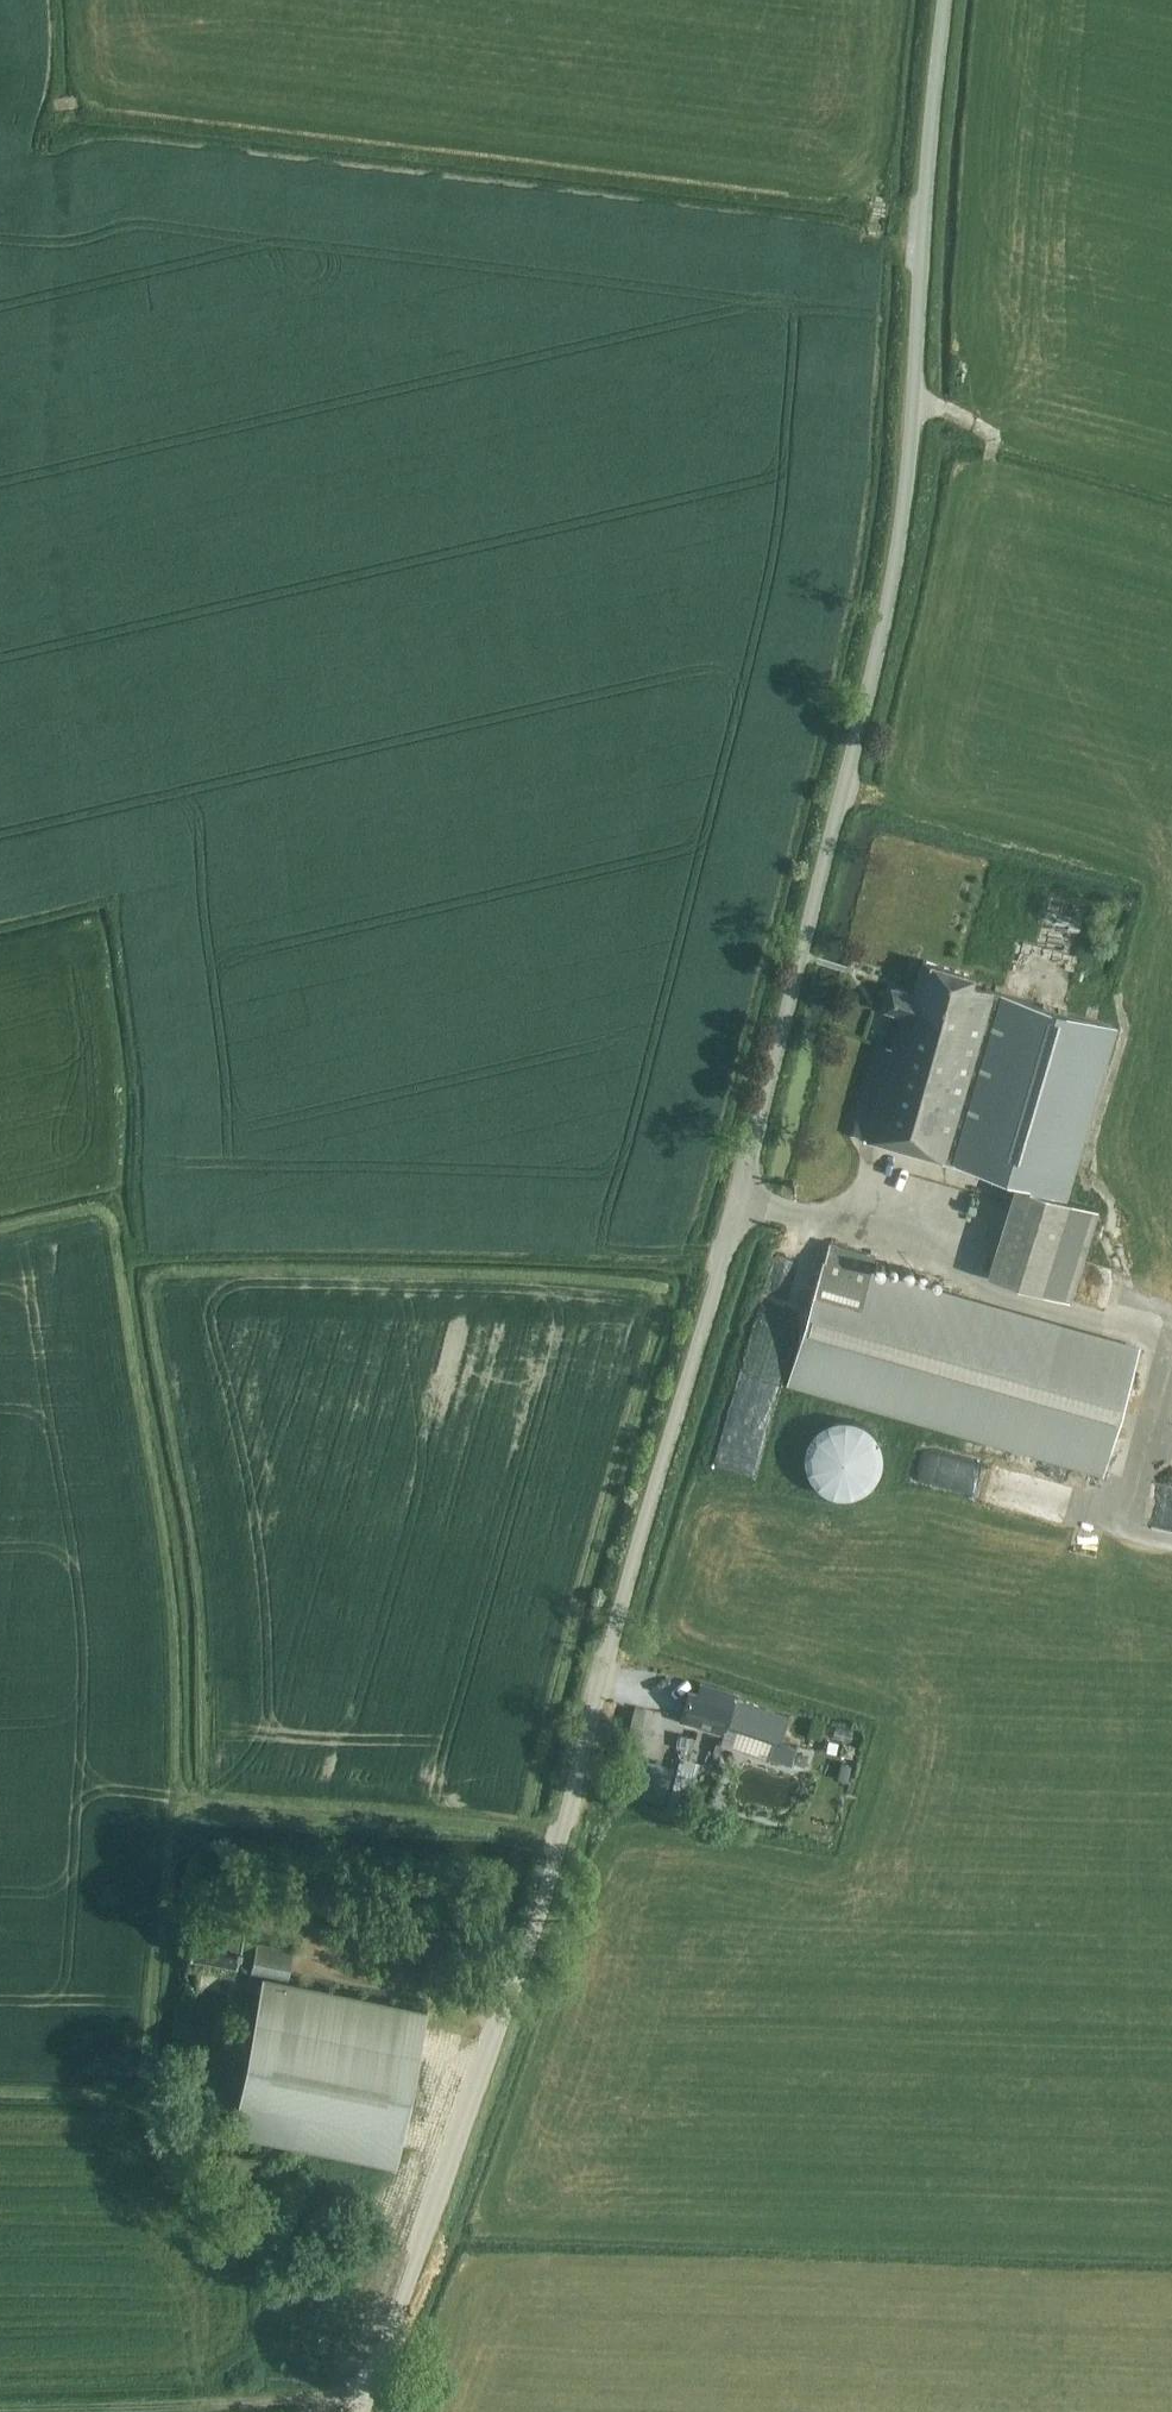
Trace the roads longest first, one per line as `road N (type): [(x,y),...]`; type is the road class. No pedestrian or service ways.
road 1 (unclassified): [(357,2411),(551,1870),(757,1129),(903,517),(949,0)]

